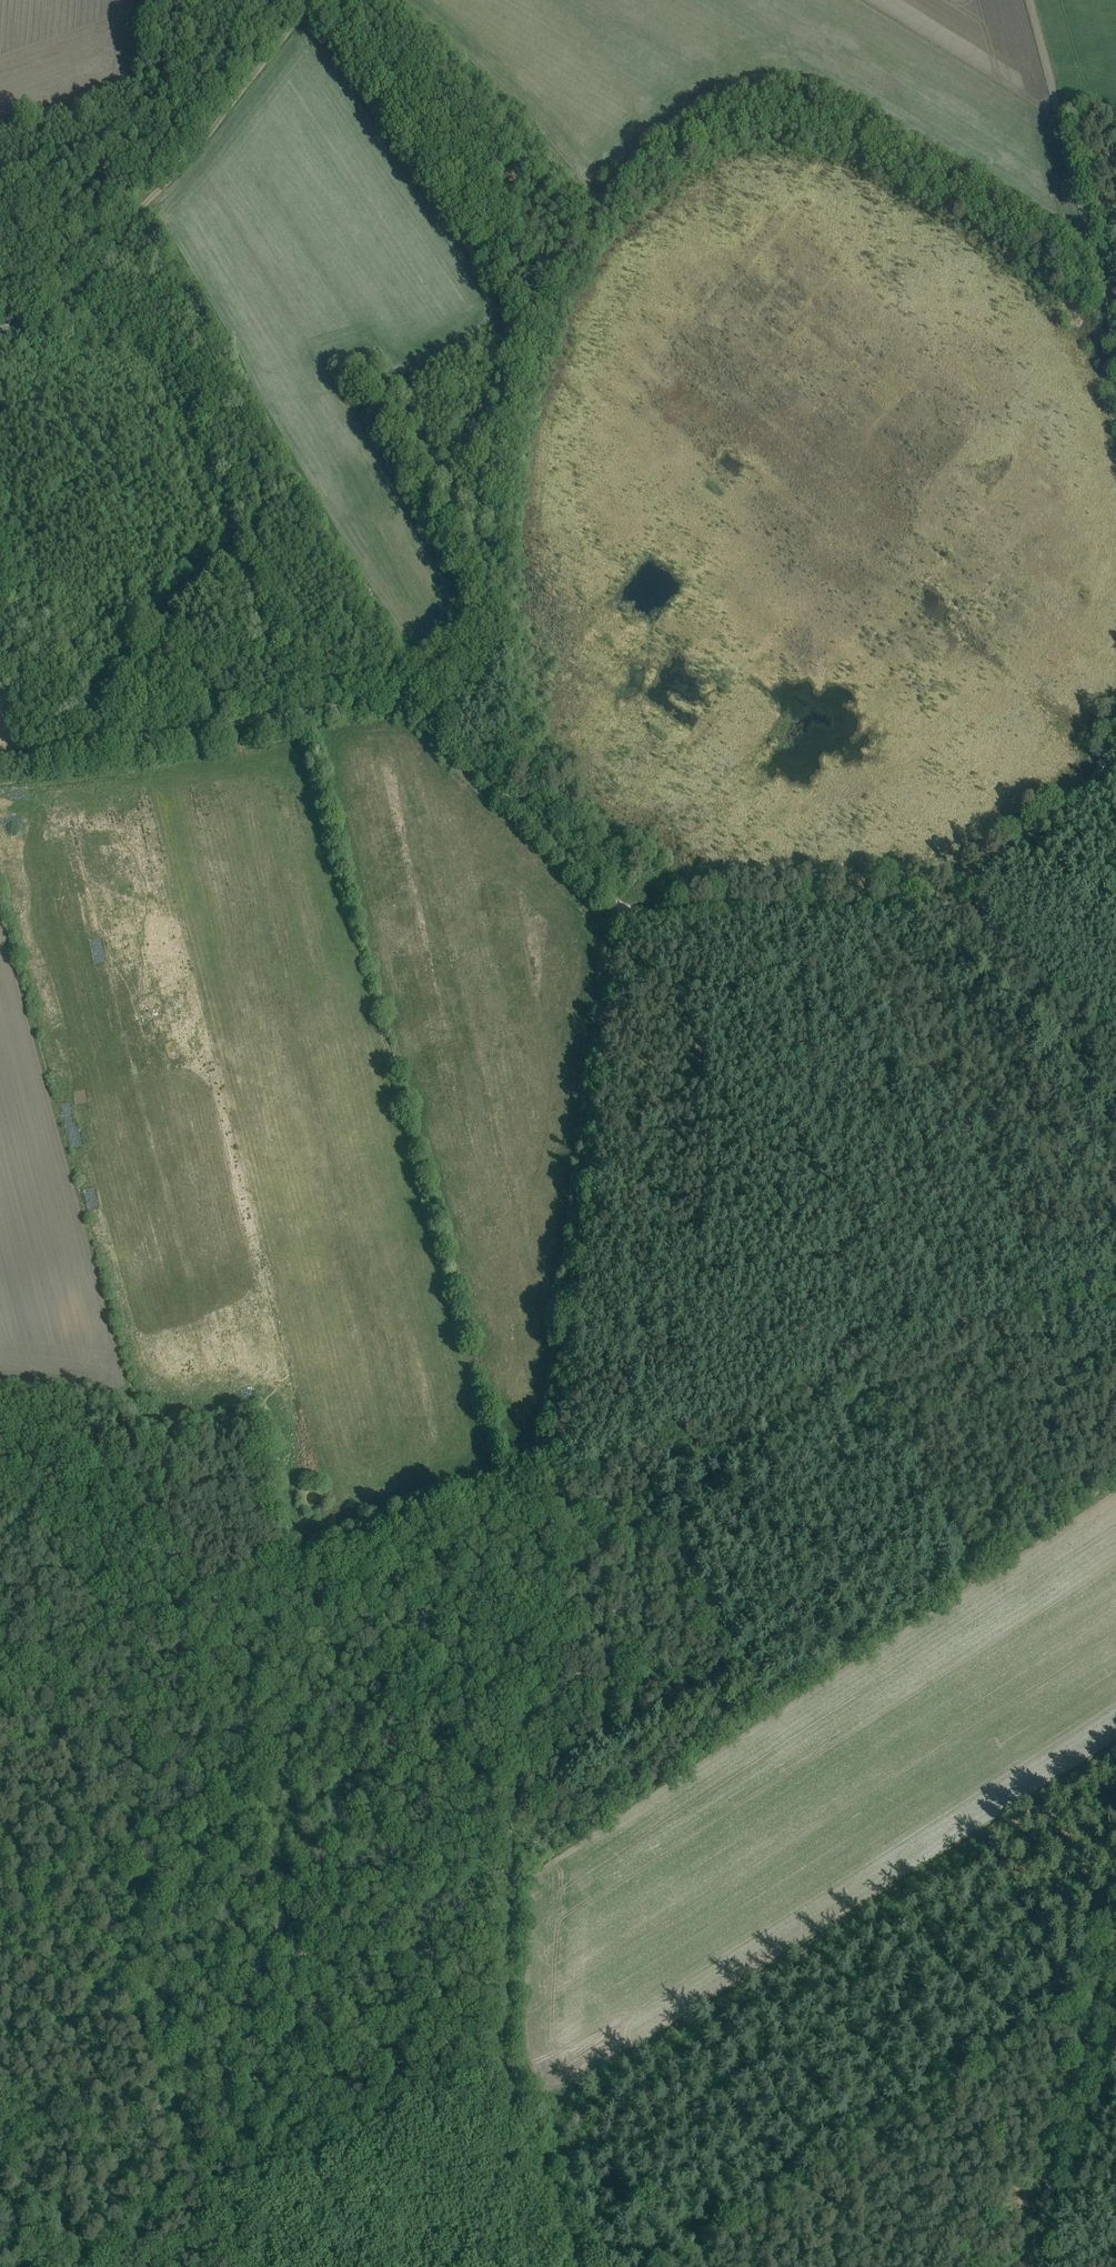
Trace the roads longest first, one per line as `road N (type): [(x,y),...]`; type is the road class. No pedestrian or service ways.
road 1 (track): [(0,759),(393,696),(418,708),(629,909),(851,915),(961,892)]
road 2 (track): [(533,1697),(516,1756),(500,2040),(503,2067),(579,2260)]
road 3 (track): [(0,326),(30,319),(96,268),(316,0)]
road 4 (track): [(1028,0),(1115,339)]
road 5 (track): [(1115,1954),(1029,2266)]
road 6 (track): [(549,1476),(565,1550),(533,1697)]
road 7 (track): [(1115,743),(1099,770),(961,892)]
road 8 (track): [(961,892),(978,915),(1115,1026)]

